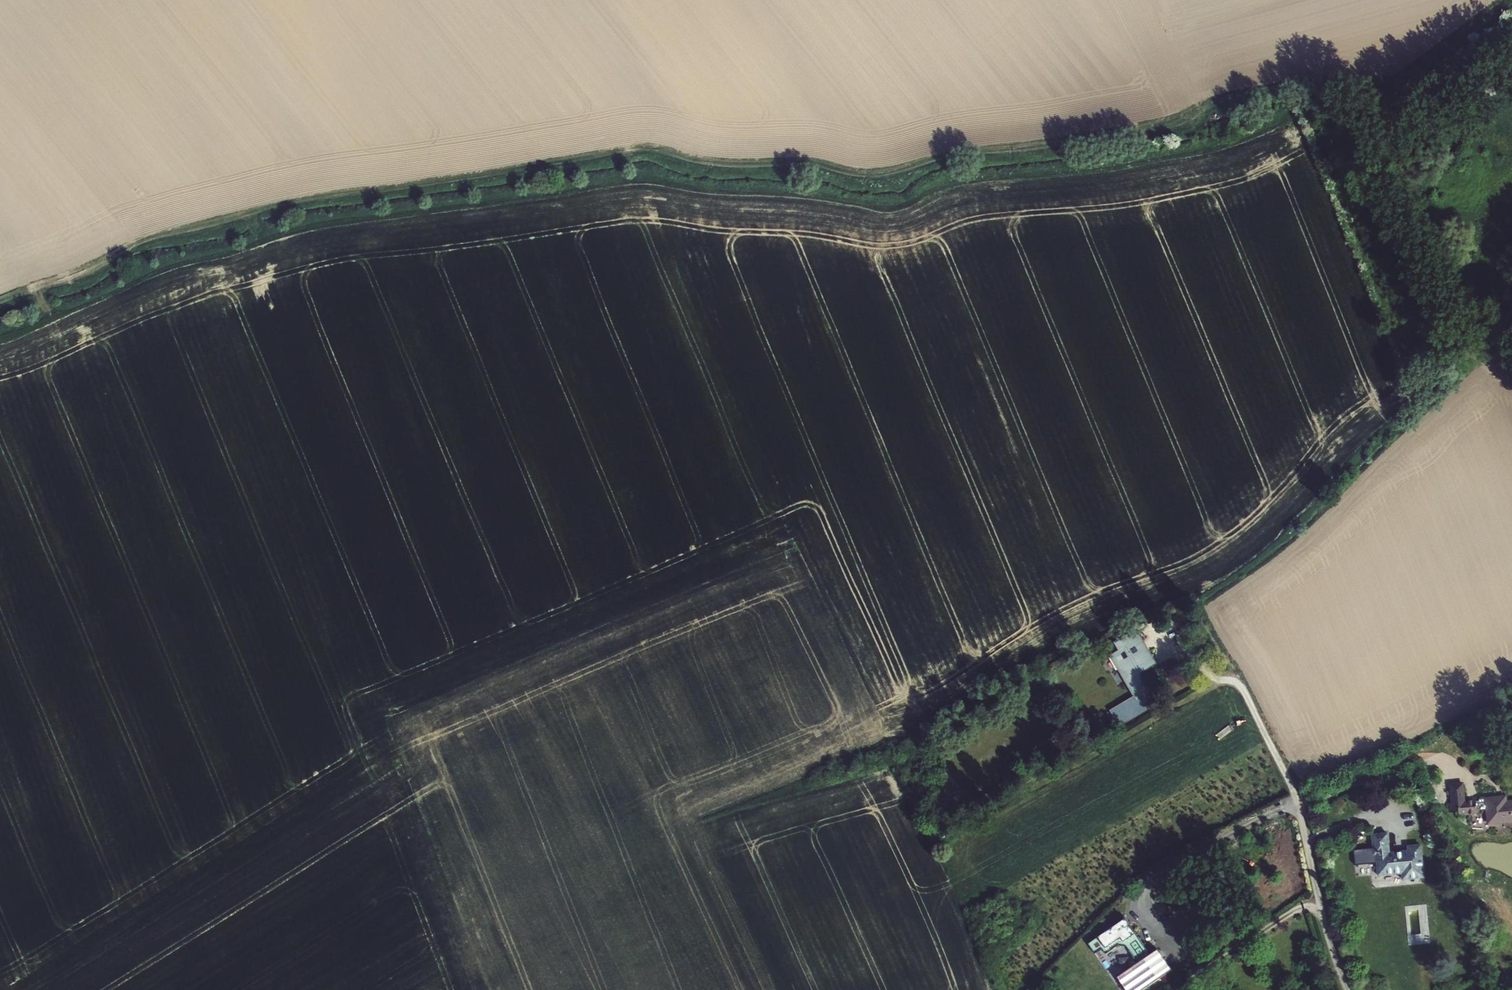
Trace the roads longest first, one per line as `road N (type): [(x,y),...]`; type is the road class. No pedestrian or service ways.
road 1 (unclassified): [(1347,989),(1294,796),(1235,673)]

